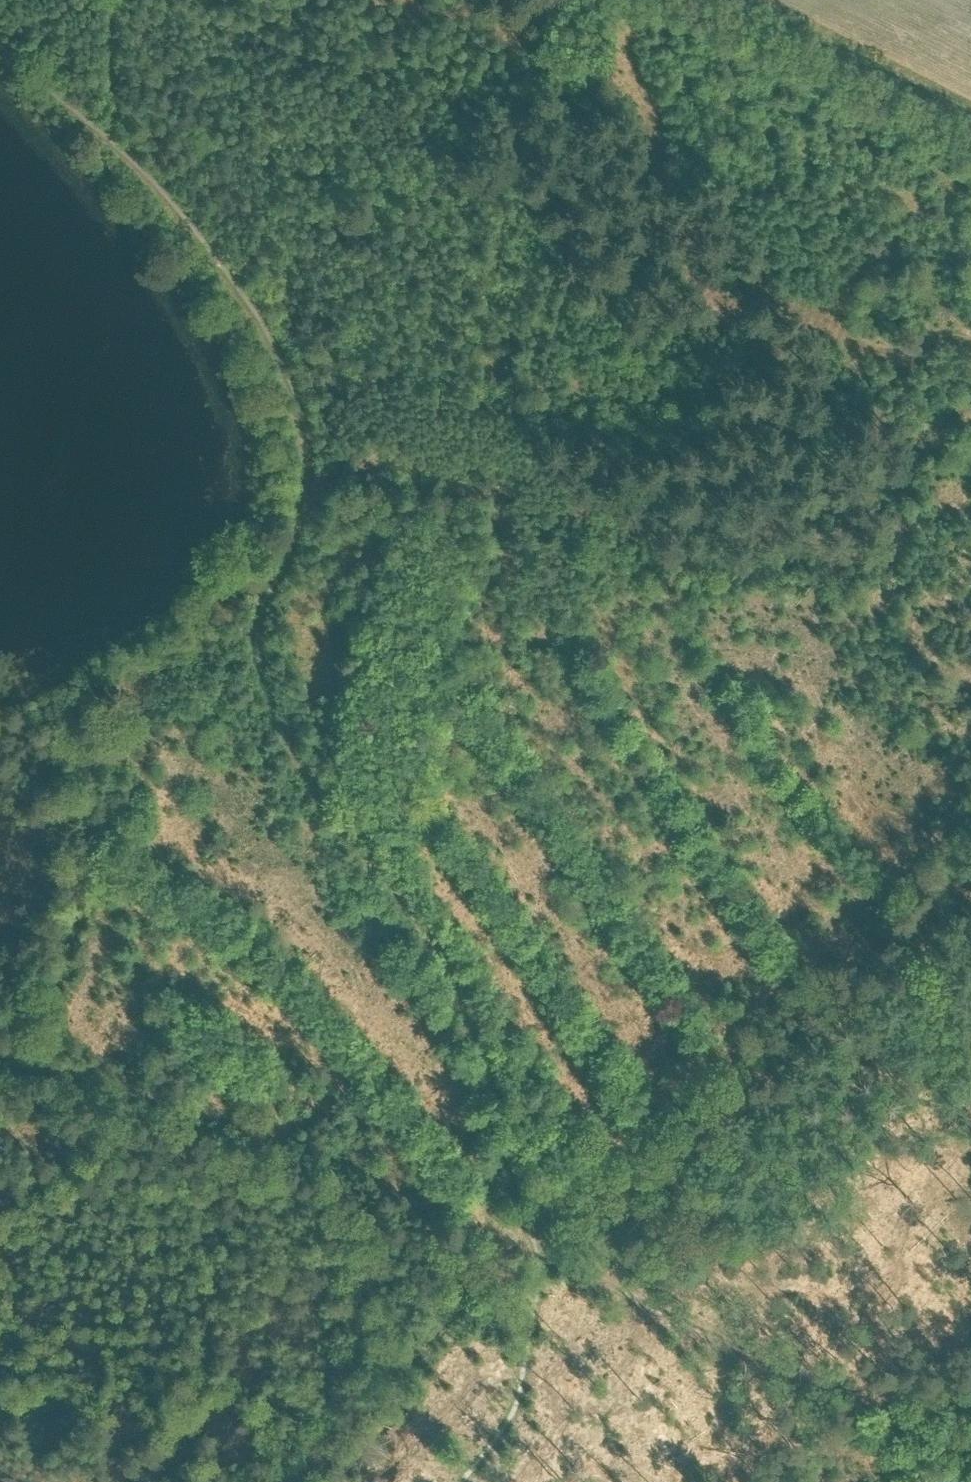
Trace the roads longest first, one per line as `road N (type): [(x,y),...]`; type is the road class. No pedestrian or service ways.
road 1 (track): [(526,1233),(246,1126),(0,1070)]
road 2 (track): [(970,1433),(540,1239)]
road 3 (track): [(722,0),(970,122)]

